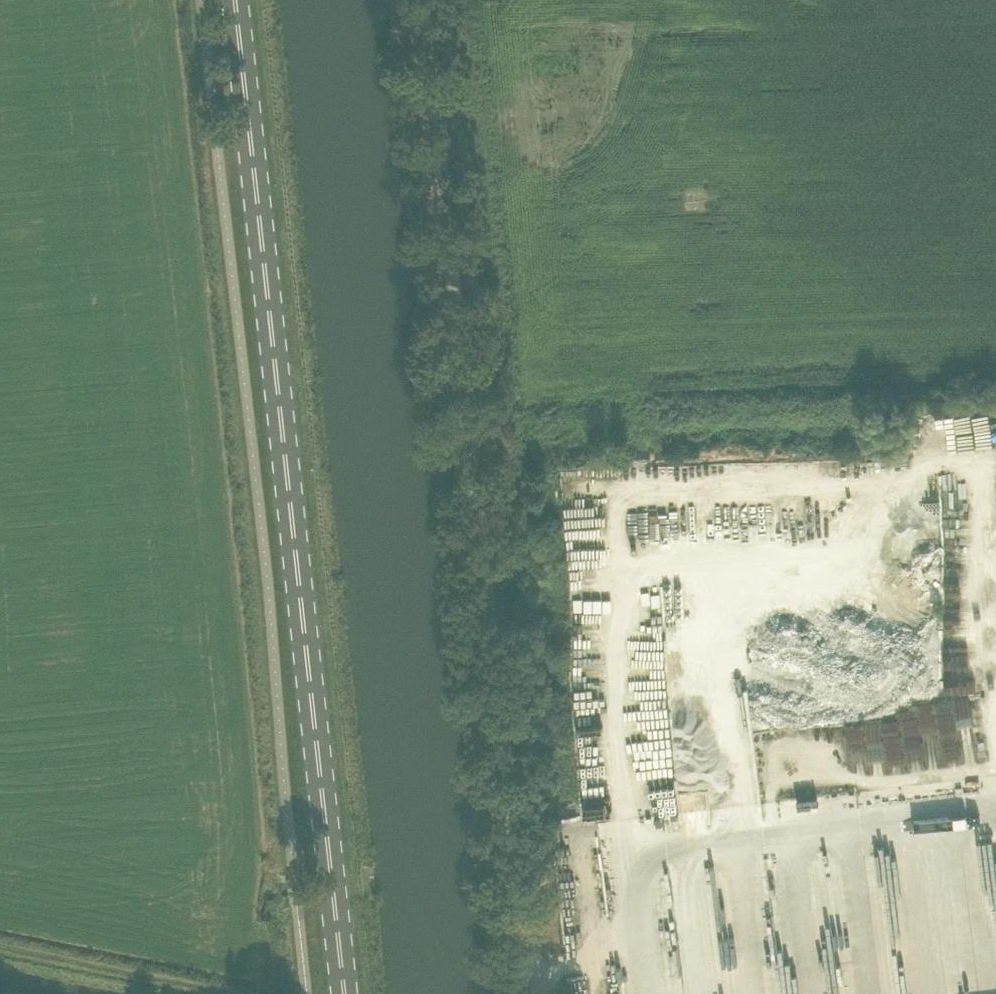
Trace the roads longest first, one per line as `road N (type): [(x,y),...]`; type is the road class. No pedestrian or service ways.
road 1 (primary): [(344,993),(234,0)]
road 2 (track): [(530,993),(424,0)]
road 3 (track): [(226,993),(0,949)]

